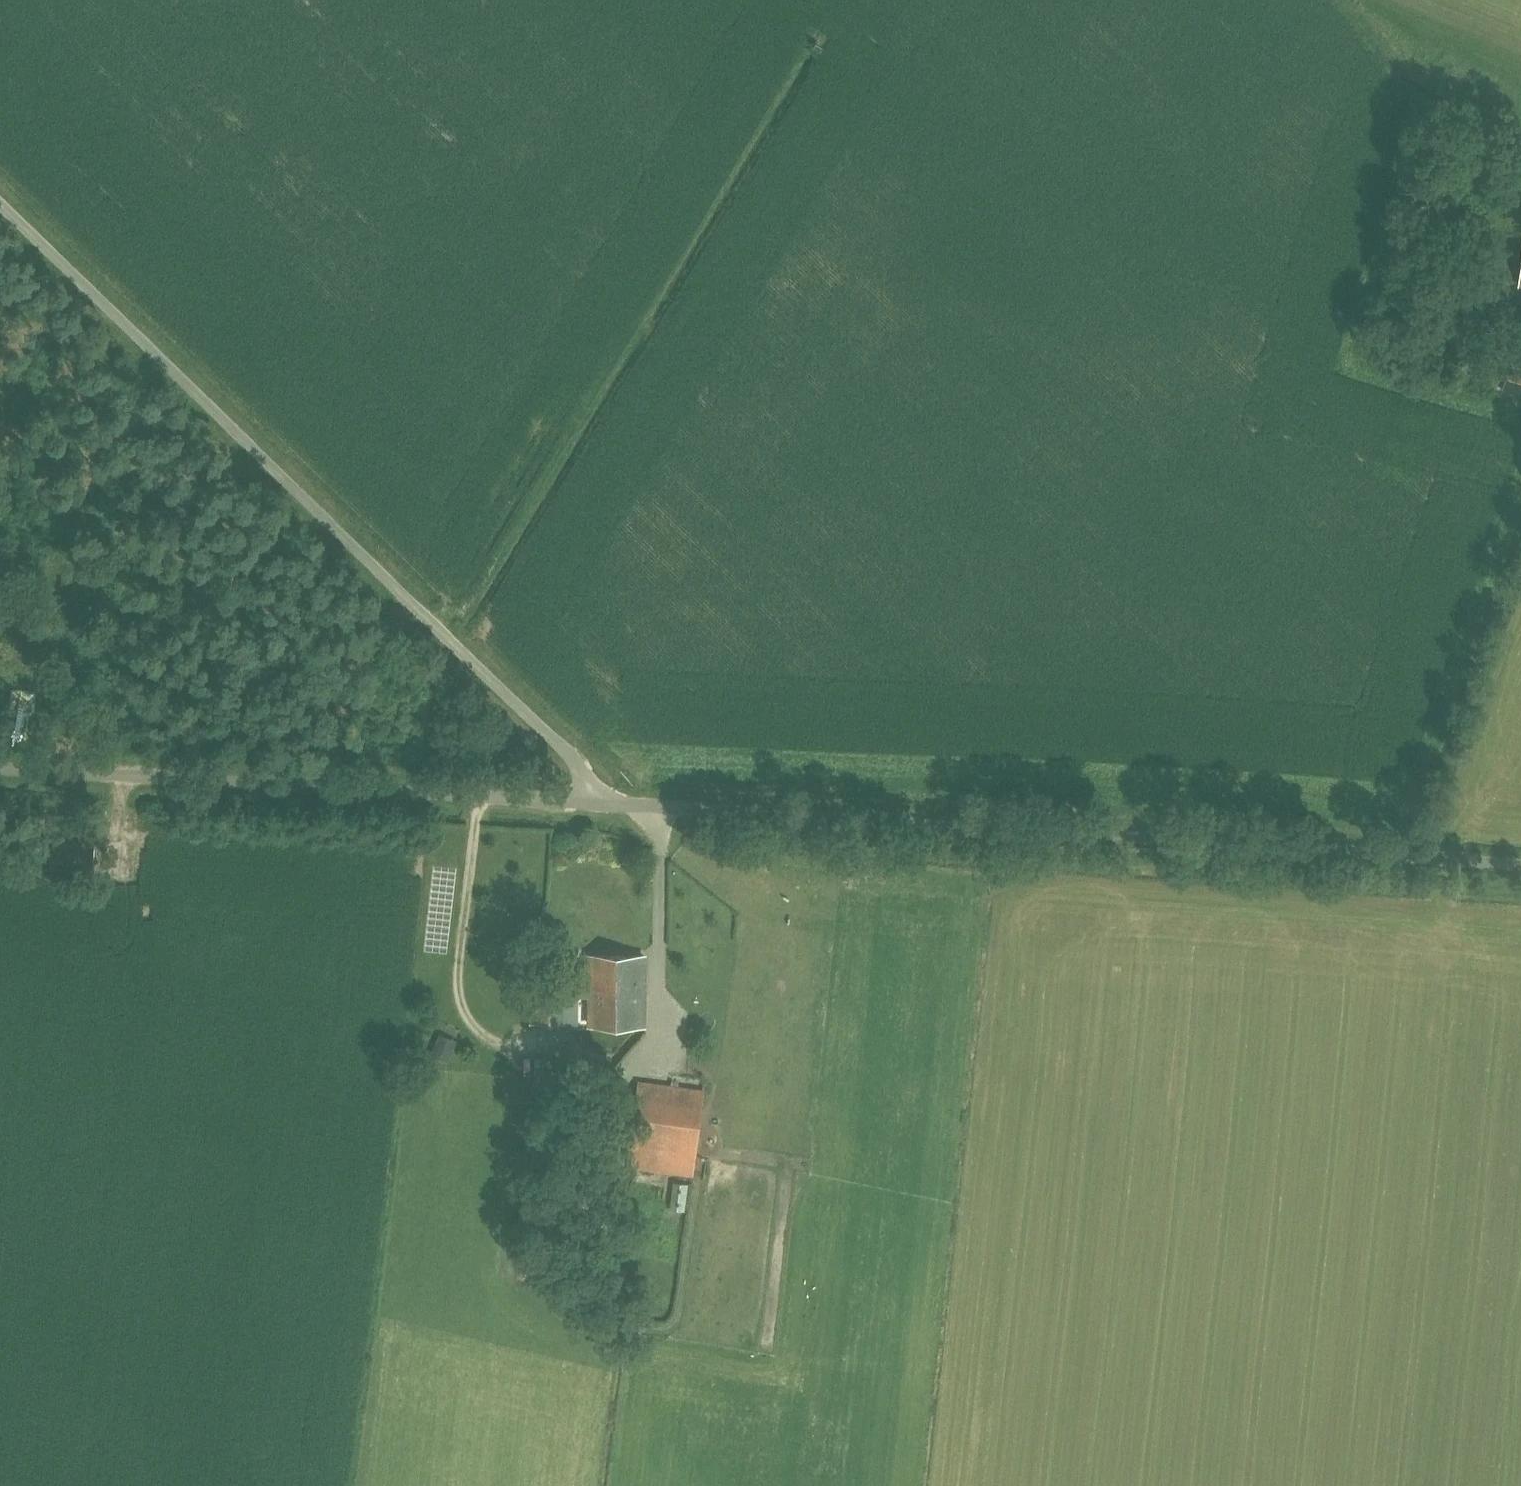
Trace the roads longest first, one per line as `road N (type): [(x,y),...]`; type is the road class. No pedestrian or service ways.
road 1 (unclassified): [(1520,866),(594,801)]
road 2 (unclassified): [(594,801),(577,763),(0,202)]
road 3 (unclassified): [(594,801),(0,767)]
road 4 (track): [(476,795),(461,1003),(471,1025),(494,1043),(549,1052)]
road 5 (track): [(133,775),(0,498)]

